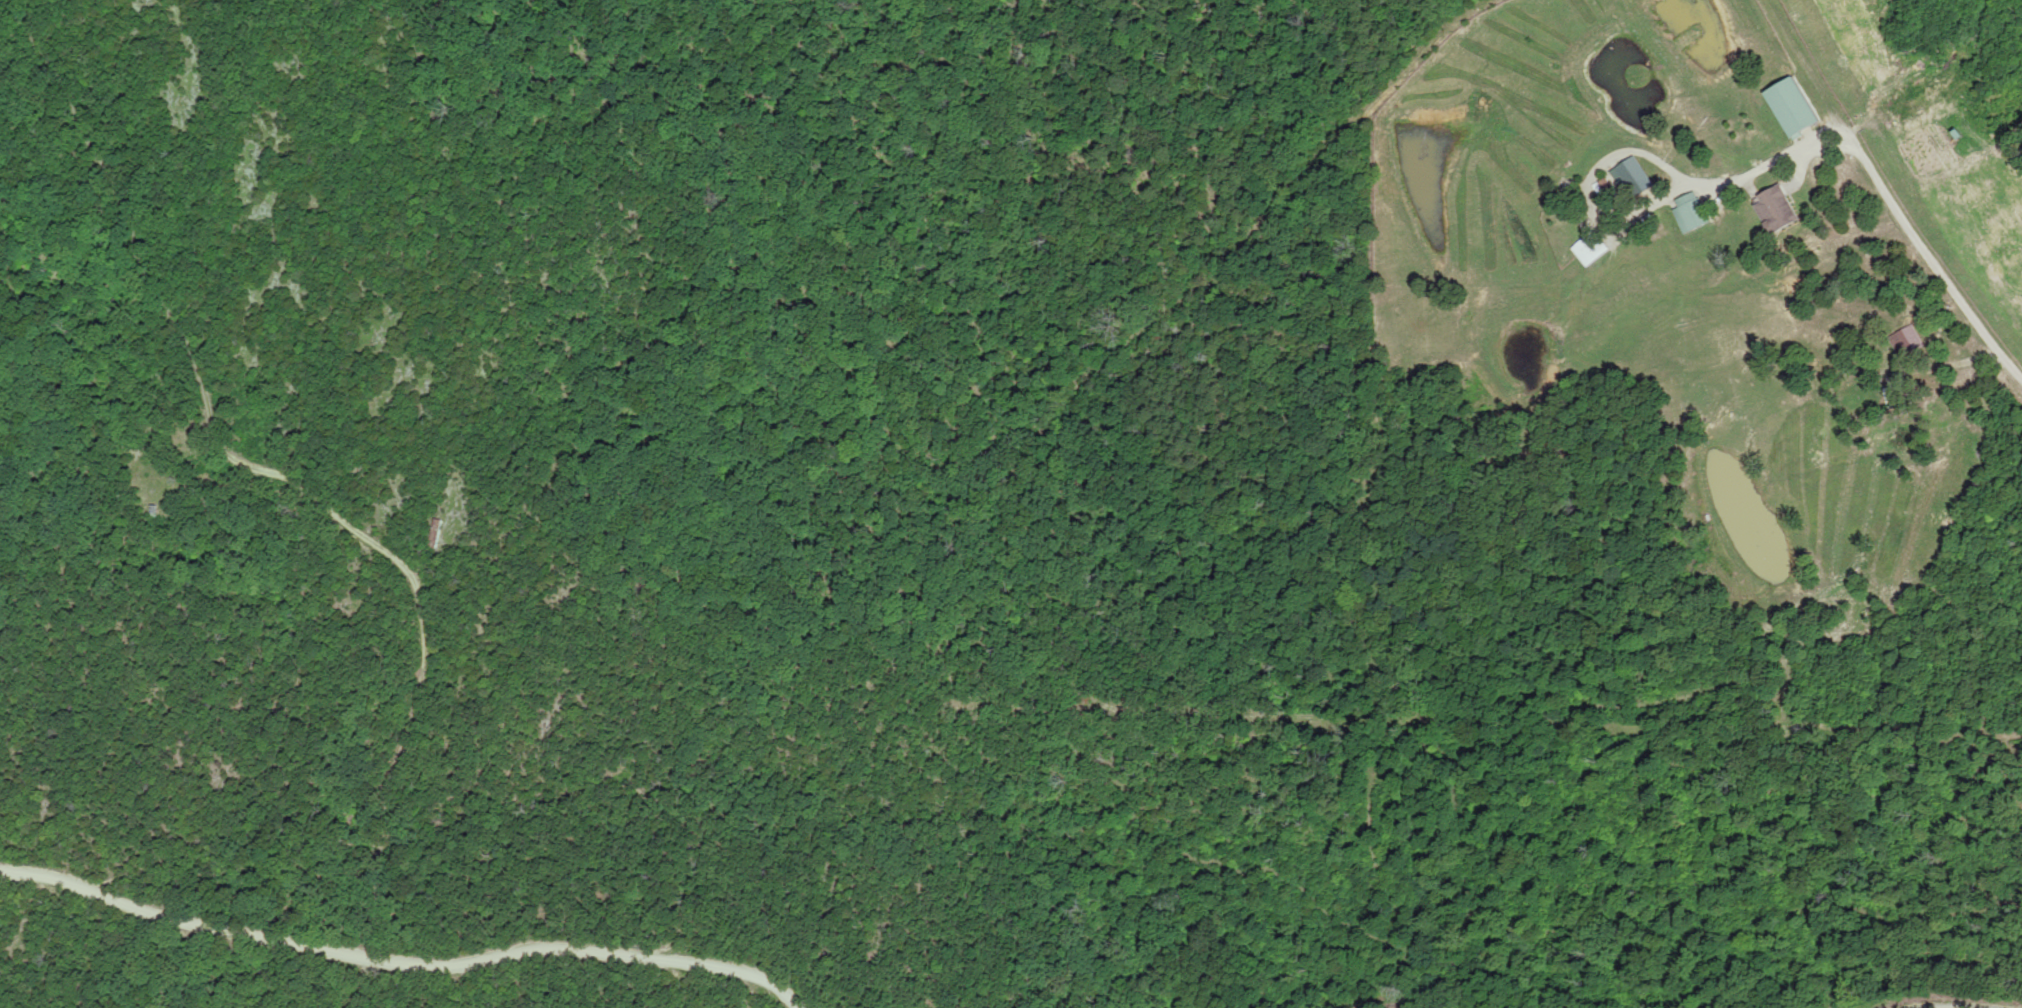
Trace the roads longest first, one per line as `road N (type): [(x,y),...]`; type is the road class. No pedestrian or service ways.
road 1 (residential): [(2021,373),(1939,318),(1907,269),(1902,199),(1886,150),(1837,102),(1821,42),(1821,0)]

